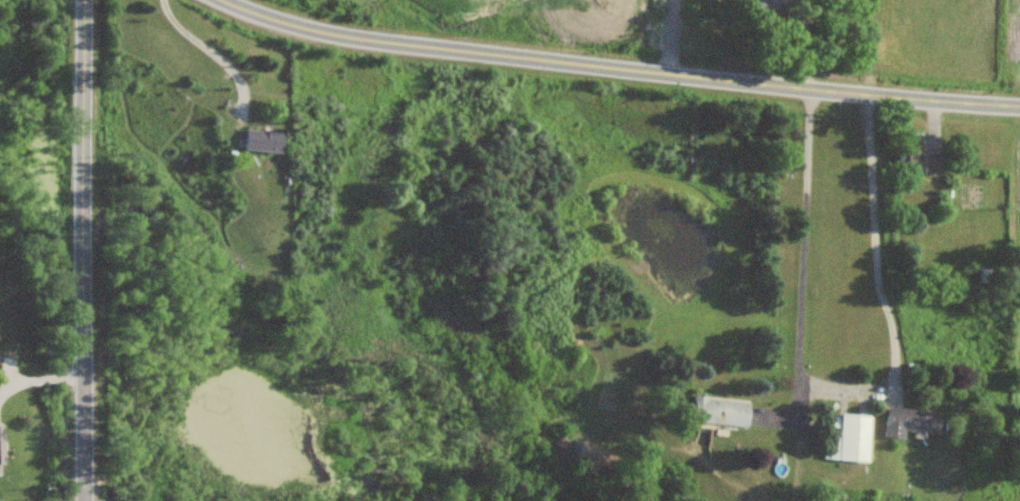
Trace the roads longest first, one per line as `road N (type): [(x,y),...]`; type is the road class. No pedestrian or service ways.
road 1 (tertiary): [(1019,108),(332,36),(222,0)]
road 2 (tertiary): [(85,500),(83,183)]
road 3 (tertiary): [(83,183),(82,0)]

